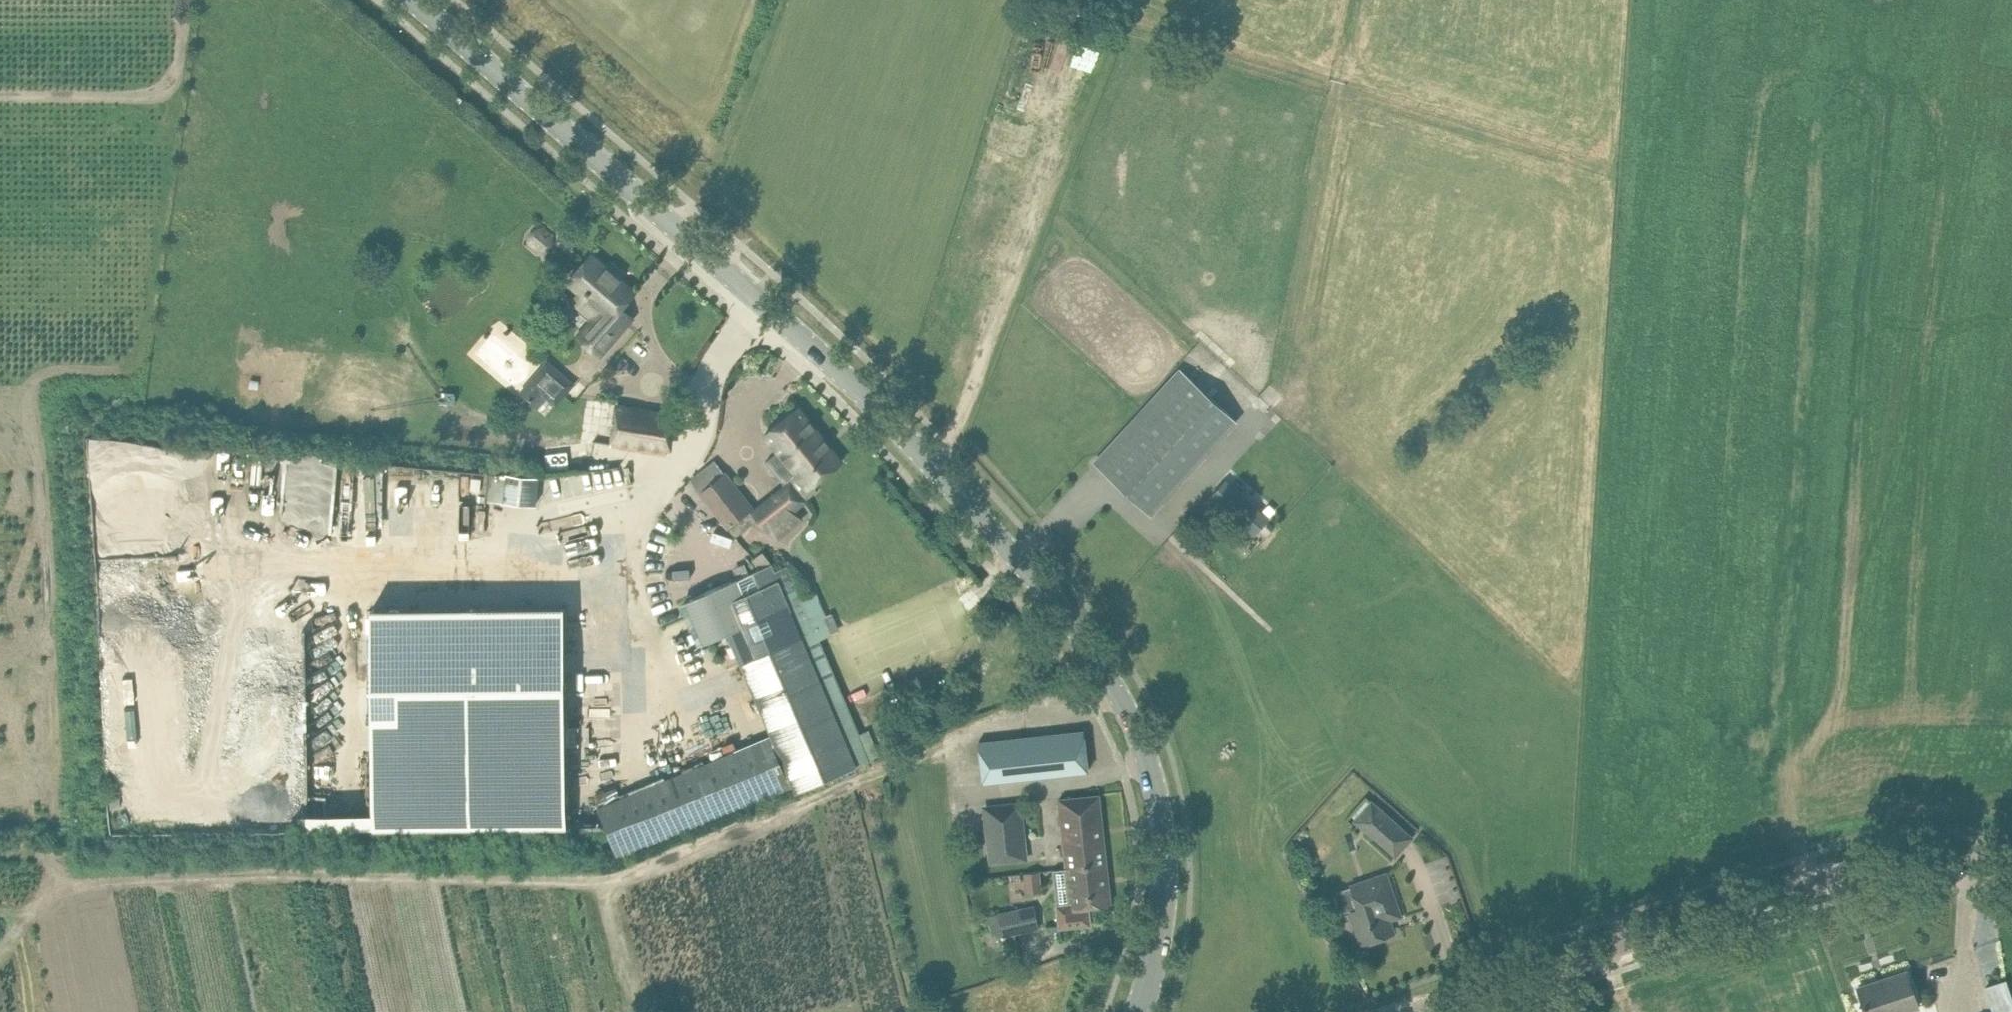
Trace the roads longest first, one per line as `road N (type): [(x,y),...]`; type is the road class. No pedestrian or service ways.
road 1 (secondary): [(1139,1011),(1166,889),(1163,830),(1132,721),(1098,659),(1046,590),(906,437),(419,0)]
road 2 (secondary): [(1419,1011),(1842,876),(1894,866),(2011,869)]

